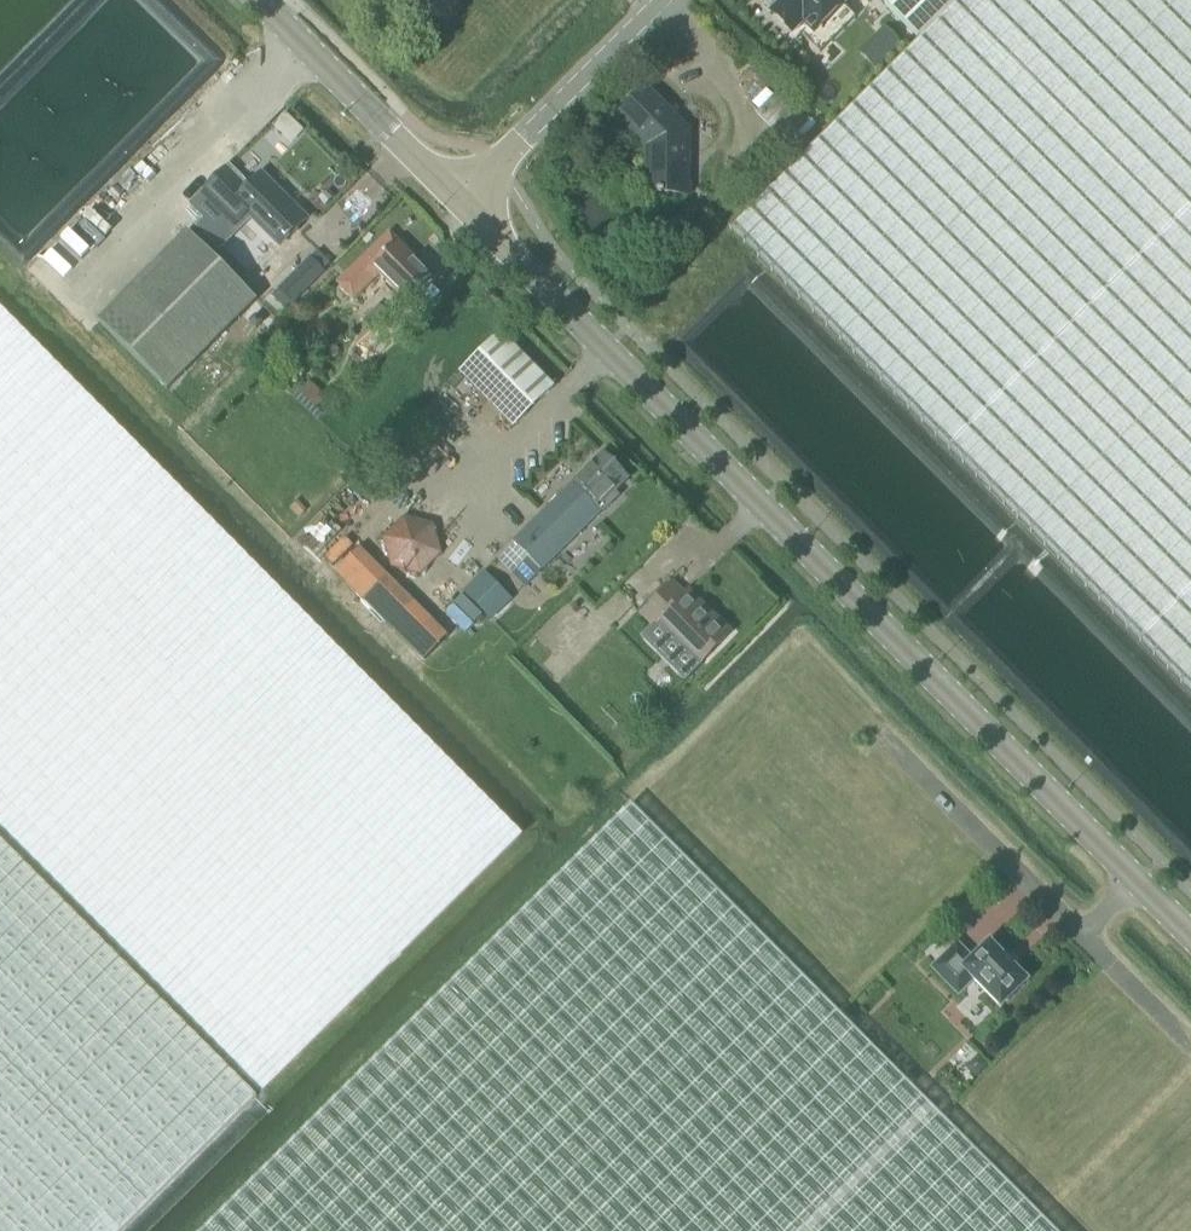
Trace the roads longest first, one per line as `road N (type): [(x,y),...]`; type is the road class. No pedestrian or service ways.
road 1 (tertiary): [(1190,935),(463,204)]
road 2 (tertiary): [(463,204),(257,0)]
road 3 (tertiary): [(463,204),(666,0)]

